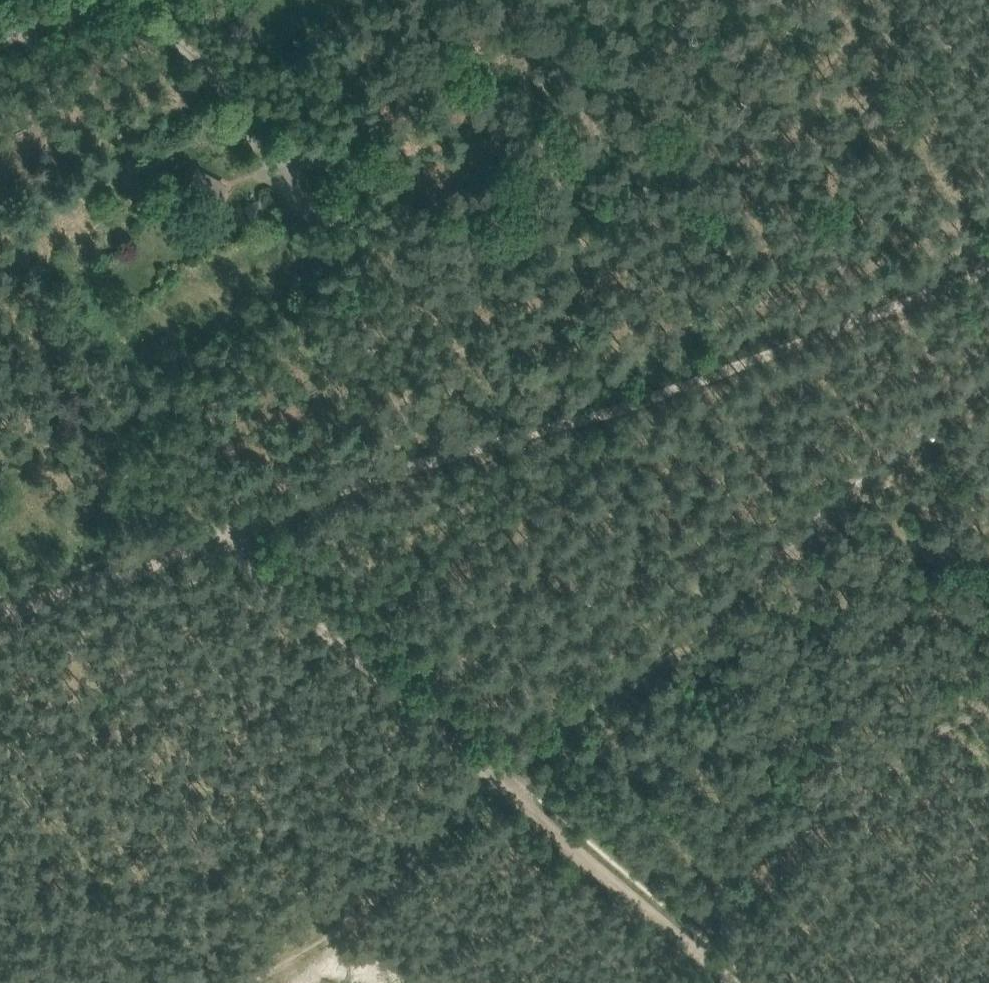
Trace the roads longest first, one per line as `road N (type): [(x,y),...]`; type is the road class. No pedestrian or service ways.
road 1 (track): [(226,531),(988,274)]
road 2 (track): [(988,352),(493,767)]
road 3 (track): [(512,784),(226,531)]
road 4 (track): [(732,982),(512,784)]
road 5 (track): [(226,531),(0,607)]

